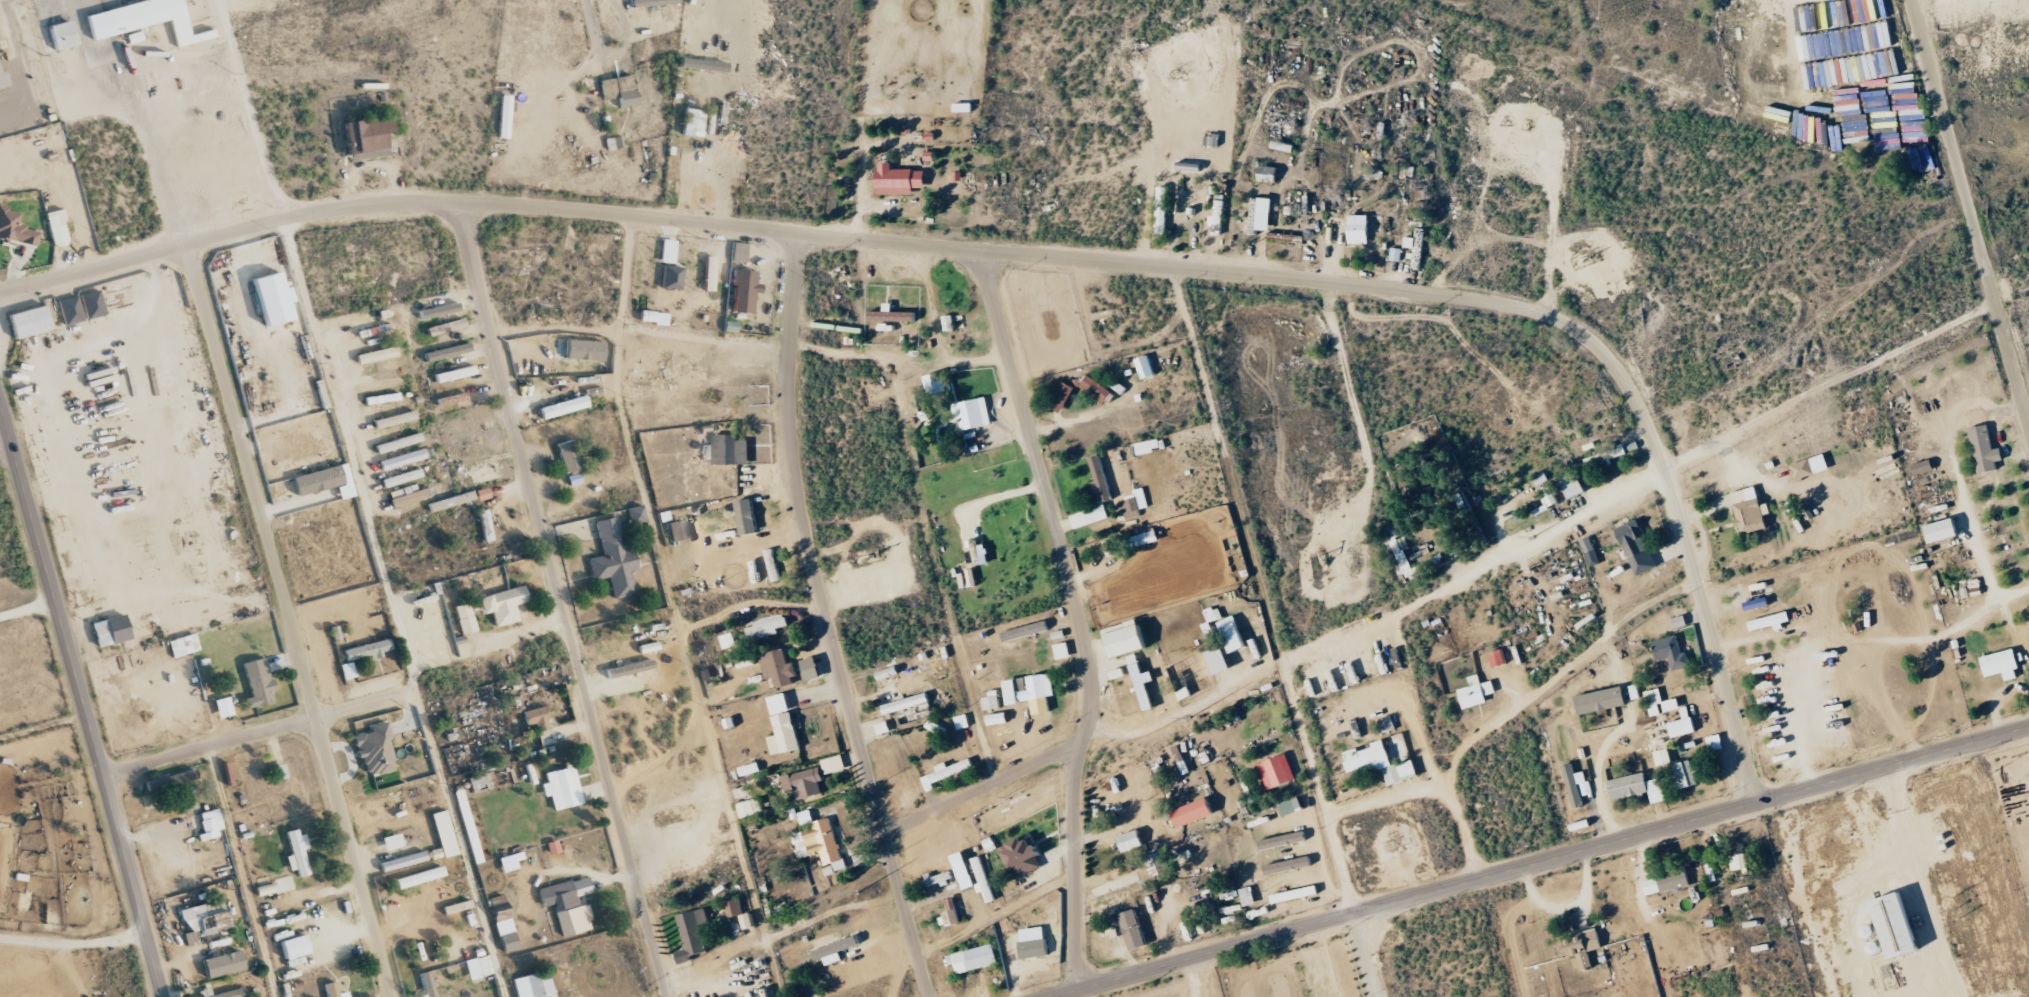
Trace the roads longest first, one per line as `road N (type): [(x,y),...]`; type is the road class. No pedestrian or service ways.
road 1 (tertiary): [(1759,801),(1681,523),(1637,402),(1586,338),(1532,311),(986,250),(537,207),(403,202),(286,218),(0,293)]
road 2 (tertiary): [(1055,996),(2028,726)]
road 3 (residential): [(668,996),(548,561),(464,203)]
road 4 (residential): [(931,996),(795,476),(789,364),(796,233)]
road 5 (residential): [(390,996),(187,243)]
road 6 (residential): [(1076,991),(1074,810),(1093,695),(1090,659),(986,250)]
road 7 (secondary): [(161,996),(0,410)]
road 8 (residential): [(2028,420),(1913,0)]
road 9 (residential): [(402,694),(100,774)]
road 10 (residential): [(1696,576),(1475,736)]
road 11 (residential): [(1084,741),(950,807),(884,828)]
road 12 (residential): [(1477,878),(1447,786),(1458,751),(1475,736)]

